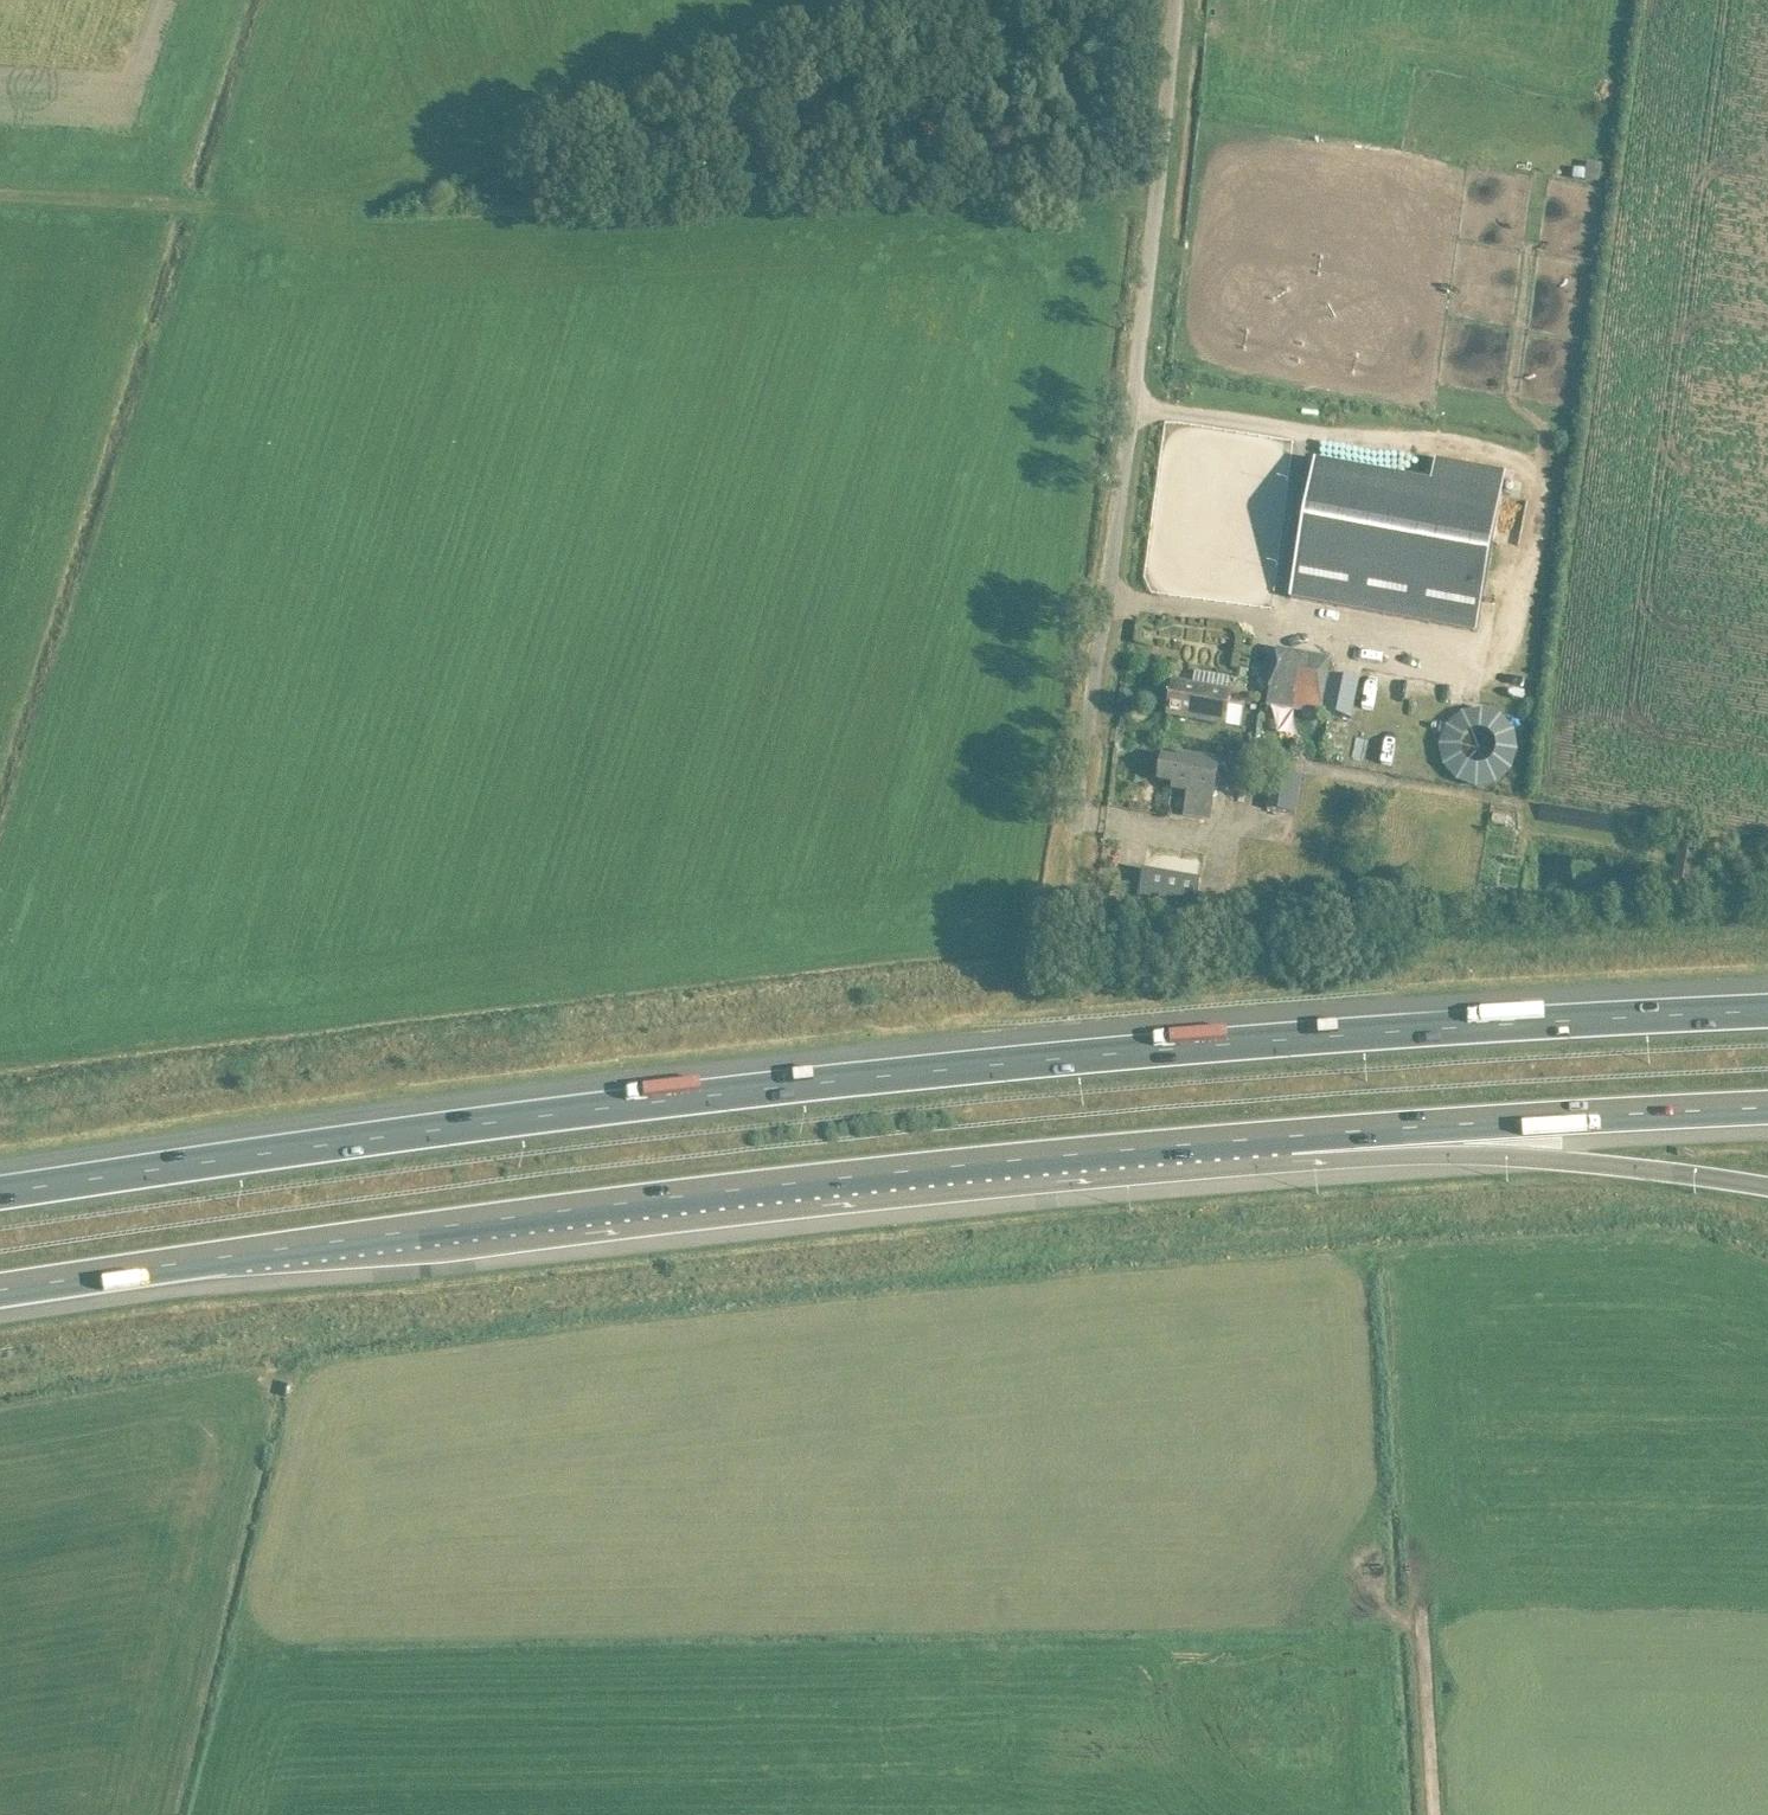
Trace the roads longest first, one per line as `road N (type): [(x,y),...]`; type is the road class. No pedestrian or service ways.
road 1 (motorway): [(0,1289),(939,1165),(1767,1105)]
road 2 (motorway): [(1767,1012),(1569,1020),(627,1101),(0,1191)]
road 3 (unclassified): [(1074,820),(1137,384),(1176,0)]
road 4 (track): [(1437,1814),(1424,1620)]

